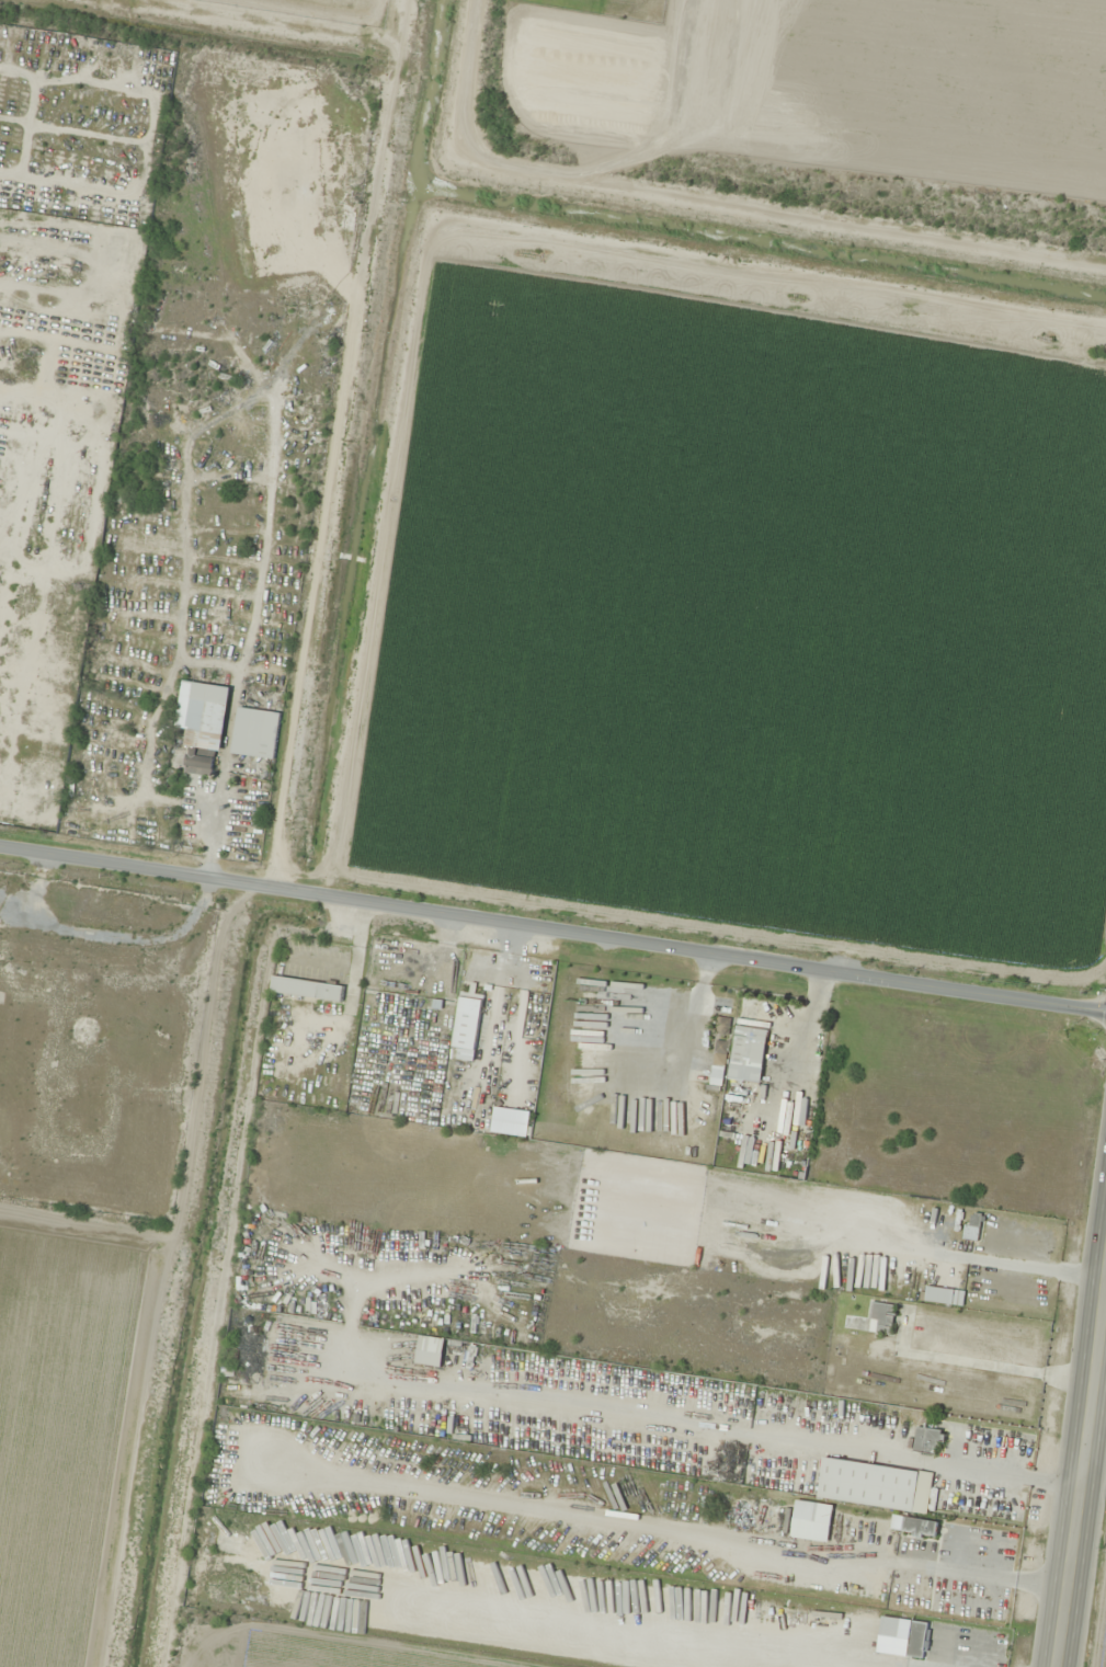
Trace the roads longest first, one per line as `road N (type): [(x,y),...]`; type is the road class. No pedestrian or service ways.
road 1 (tertiary): [(0,859),(1105,1023)]
road 2 (secondary): [(1105,1258),(1046,1666)]

